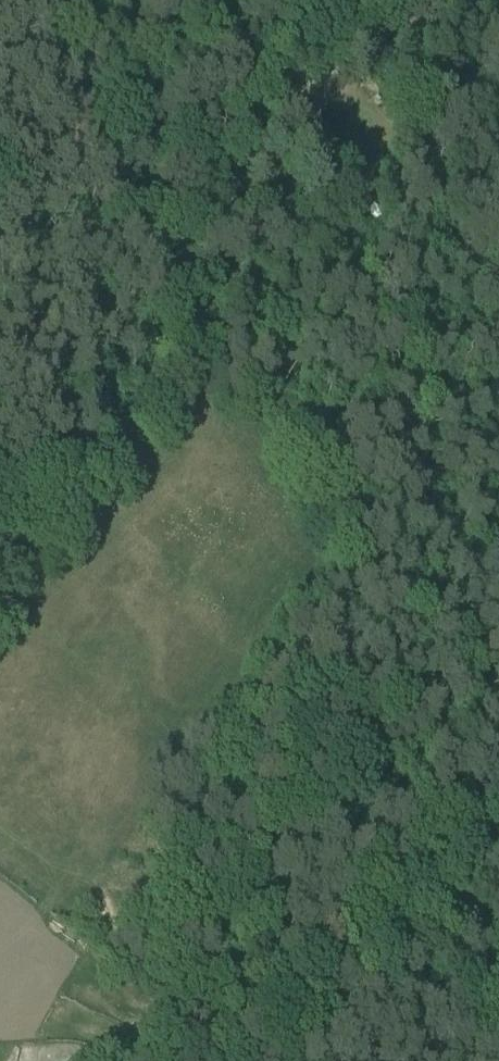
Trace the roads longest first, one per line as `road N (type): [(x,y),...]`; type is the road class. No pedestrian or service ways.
road 1 (track): [(205,248),(161,395),(126,447),(0,583)]
road 2 (track): [(205,248),(287,121),(340,67),(442,0)]
road 3 (track): [(498,851),(404,962),(376,976),(331,1060)]
road 4 (track): [(13,0),(113,207)]
road 5 (track): [(404,962),(498,1036)]

